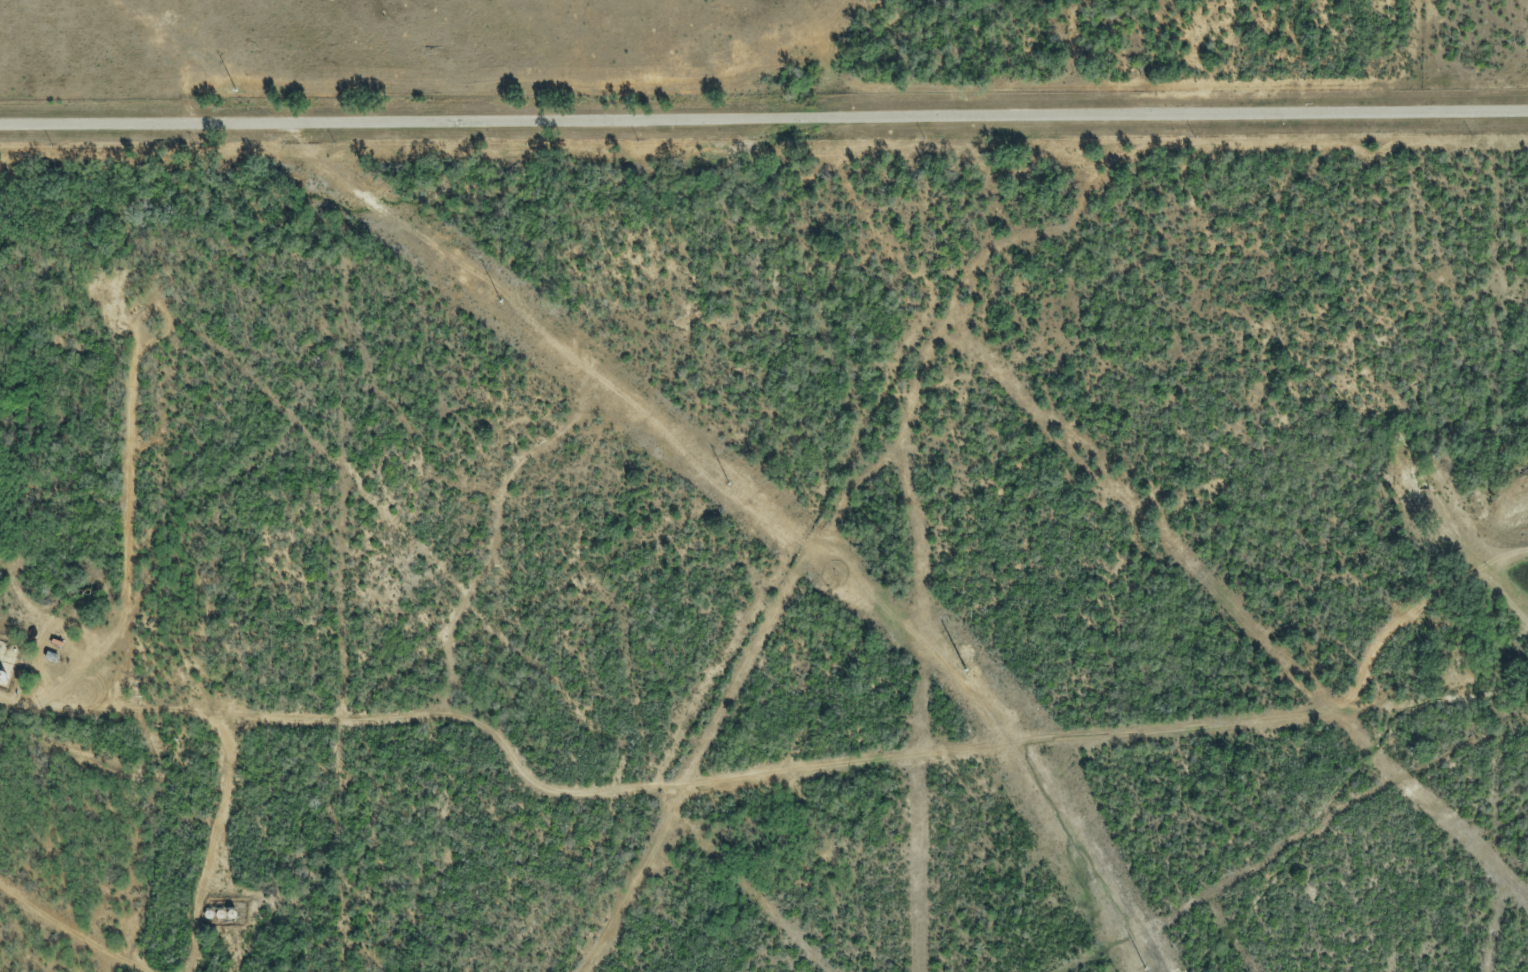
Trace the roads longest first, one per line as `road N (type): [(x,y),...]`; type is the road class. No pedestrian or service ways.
road 1 (residential): [(0,126),(1527,112)]

